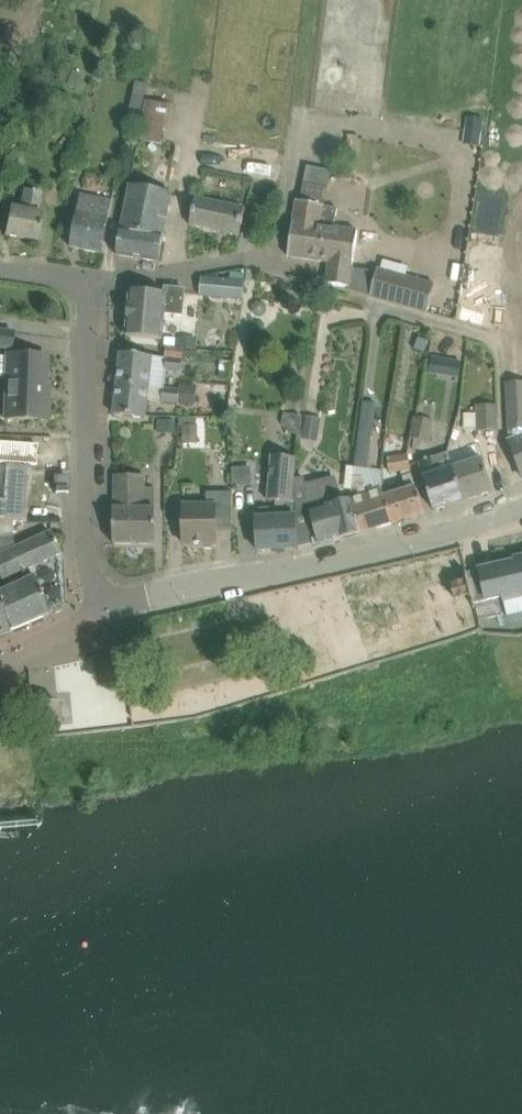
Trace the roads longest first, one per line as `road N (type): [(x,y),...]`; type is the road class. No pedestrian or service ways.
road 1 (unclassified): [(521,509),(319,562),(147,596),(104,613)]
road 2 (residential): [(82,291),(250,259),(274,244),(300,107)]
road 3 (residential): [(104,613),(87,566),(82,291)]

